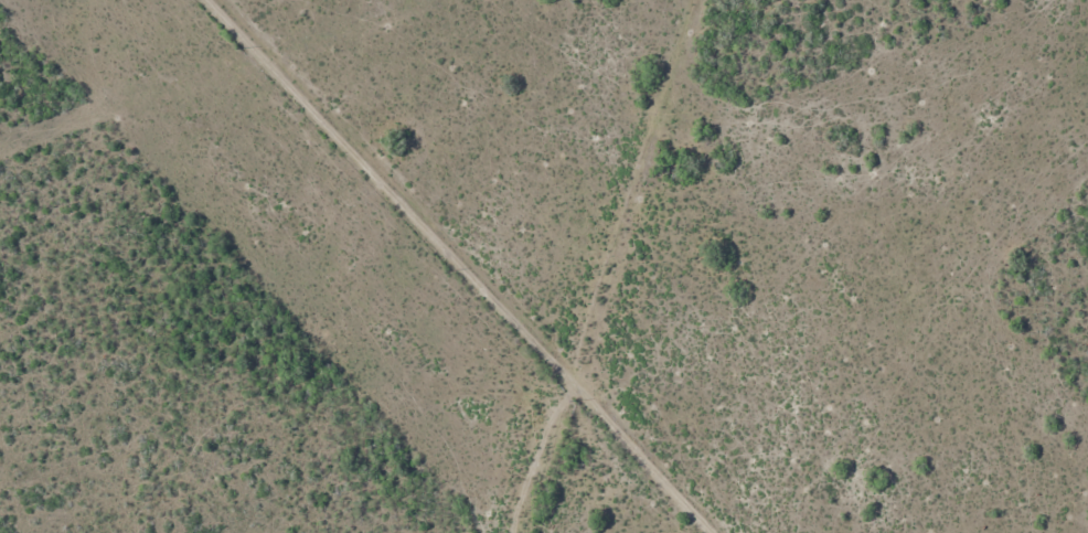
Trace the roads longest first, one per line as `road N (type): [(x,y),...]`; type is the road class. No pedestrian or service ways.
road 1 (residential): [(591,447),(639,468),(700,532)]

